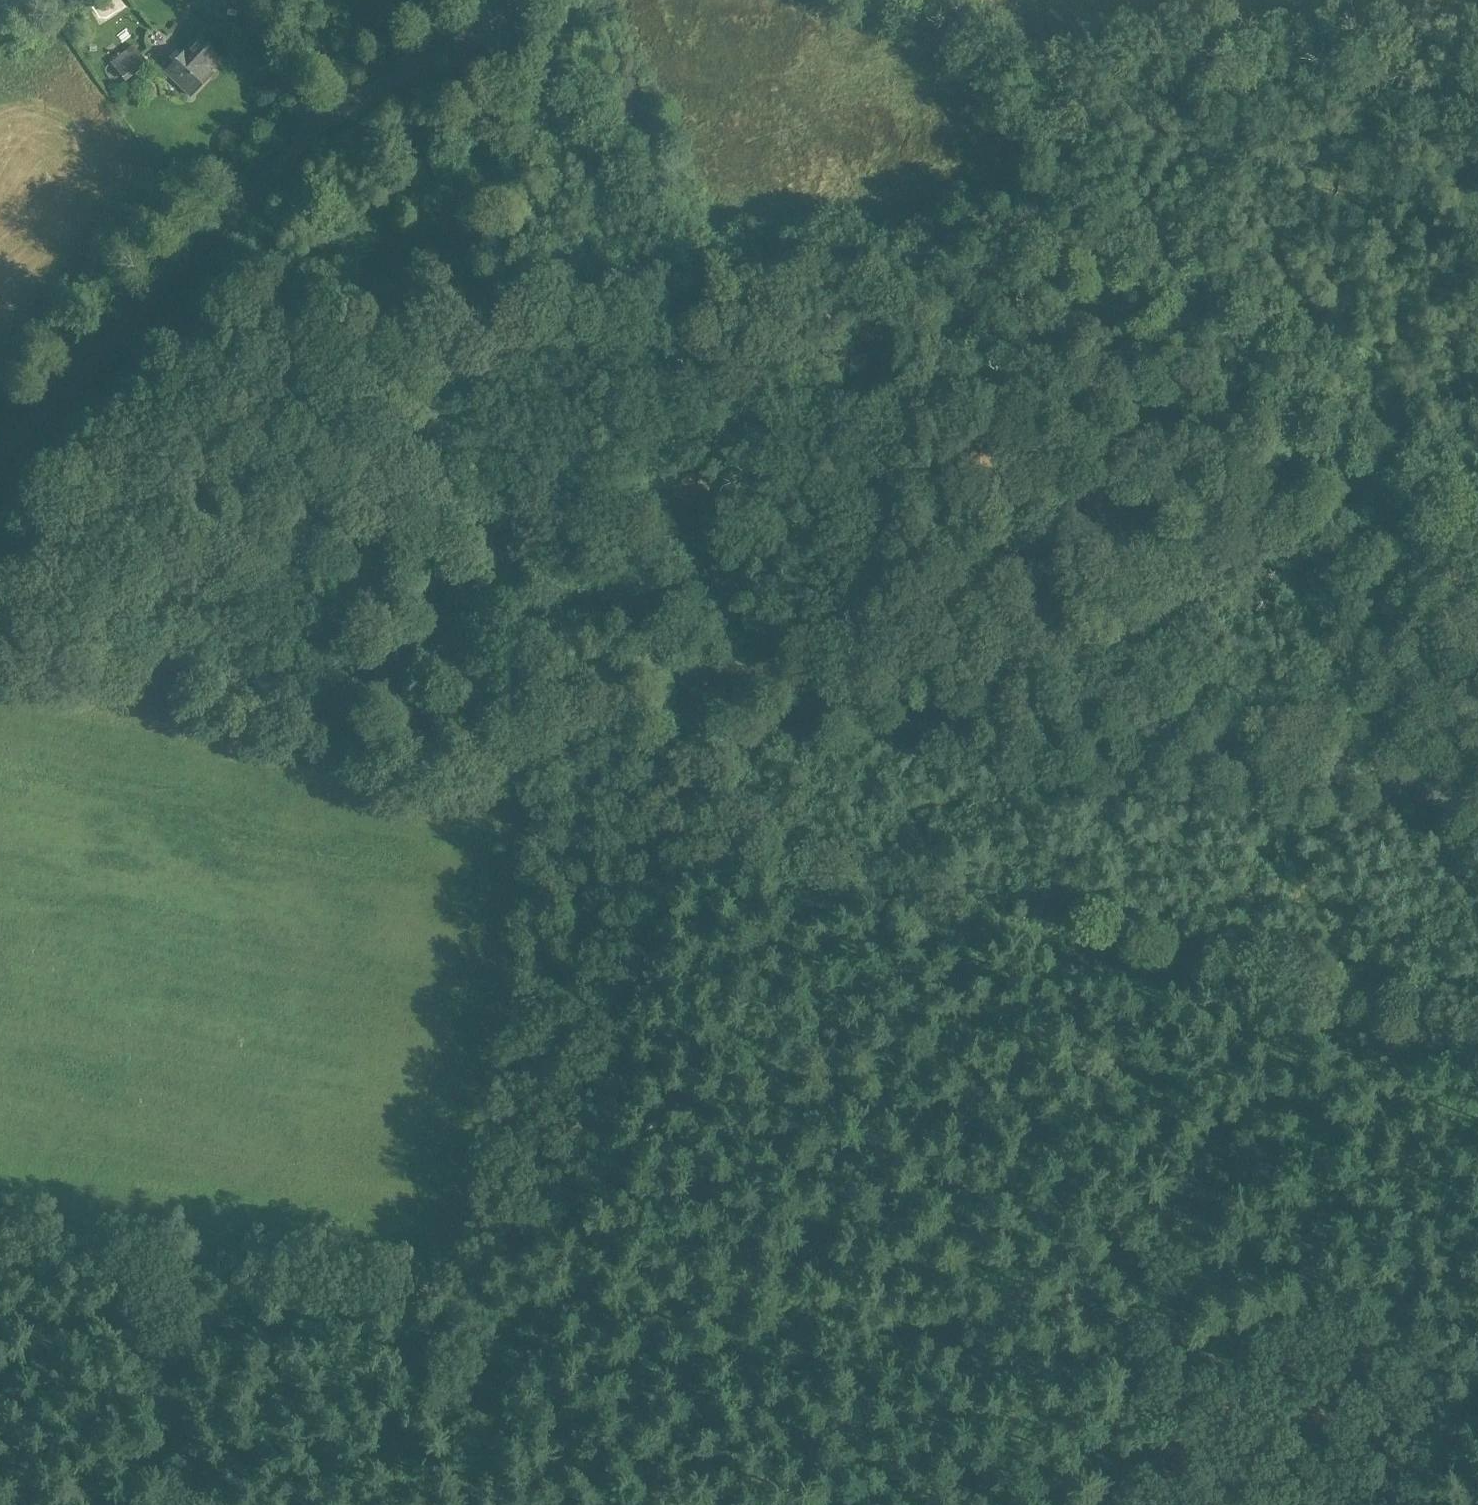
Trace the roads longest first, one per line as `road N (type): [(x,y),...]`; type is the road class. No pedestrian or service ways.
road 1 (tertiary): [(1477,805),(1124,734),(652,666),(565,628),(538,590),(504,482),(490,281),(511,10)]
road 2 (unclassified): [(0,453),(310,131),(511,10)]
road 3 (track): [(0,637),(322,738),(522,705),(605,651)]

